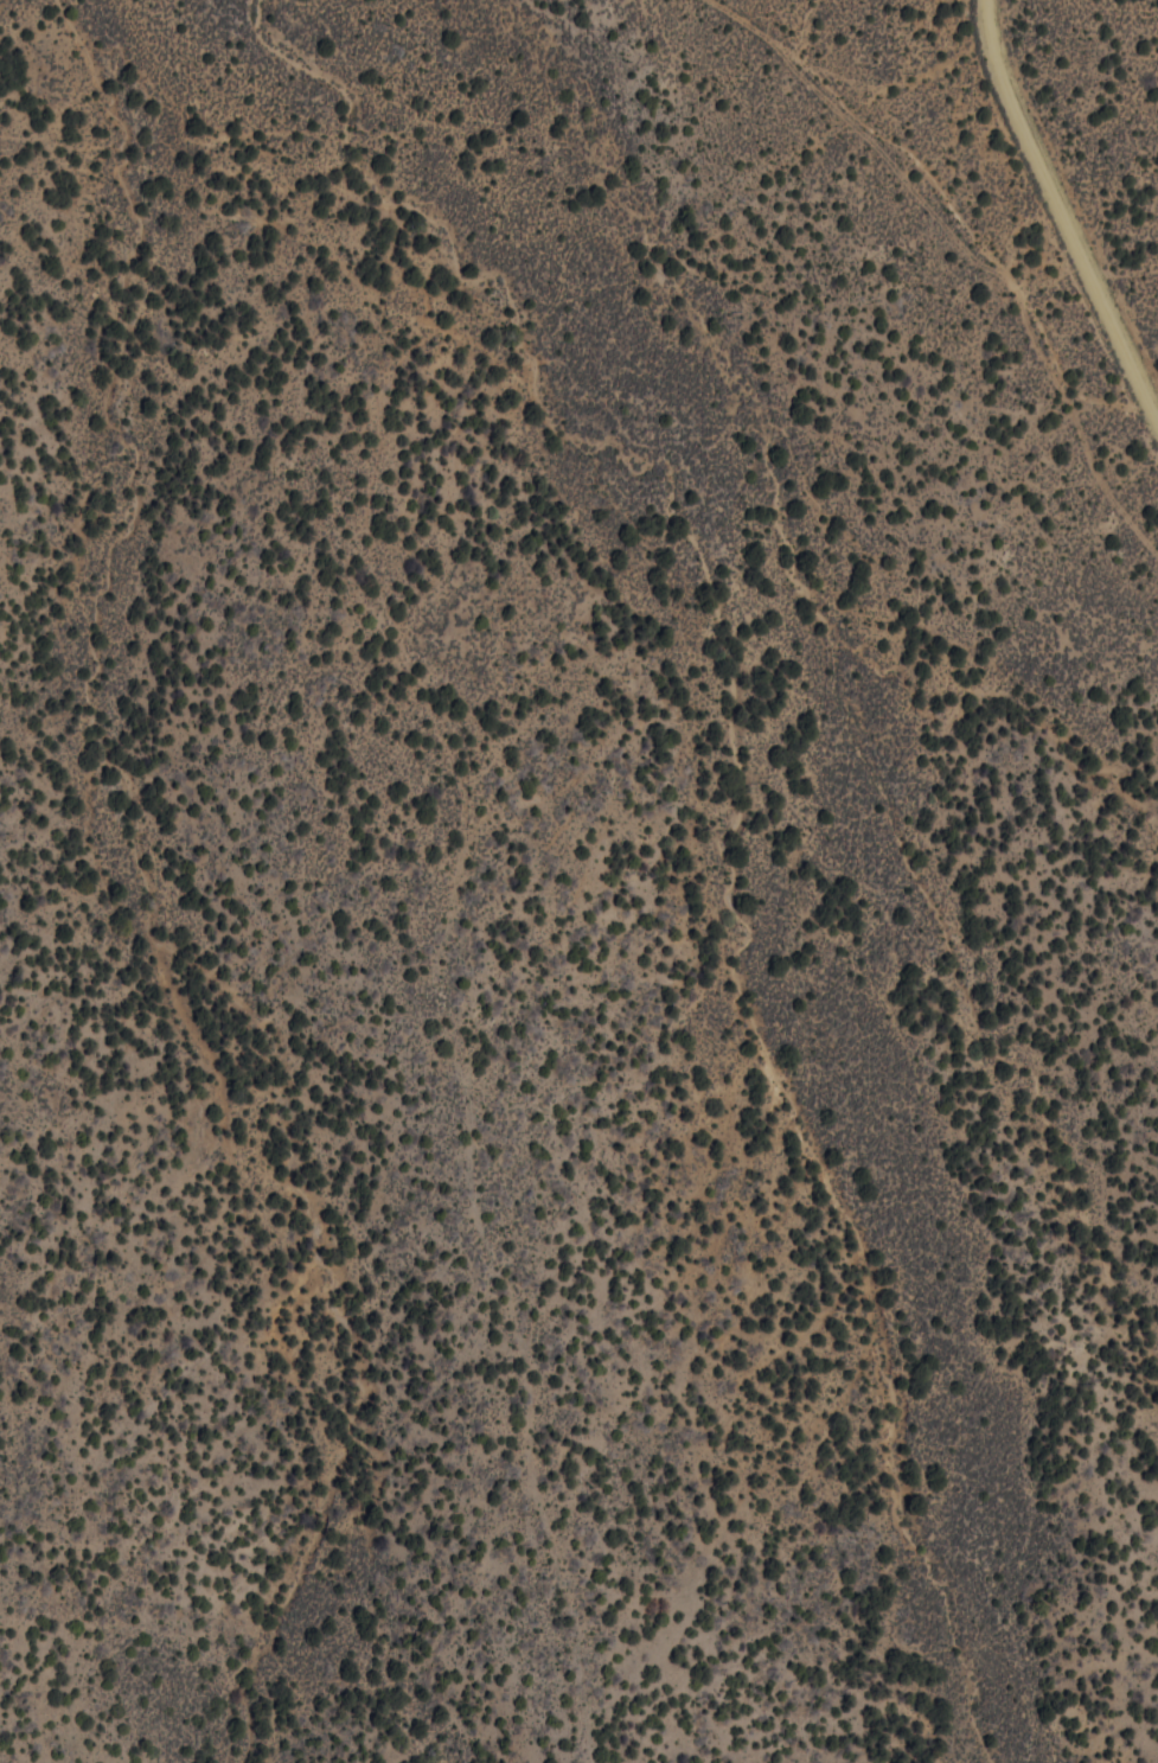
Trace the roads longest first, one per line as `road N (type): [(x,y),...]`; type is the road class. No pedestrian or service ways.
road 1 (residential): [(979,0),(984,45),(1157,422)]

